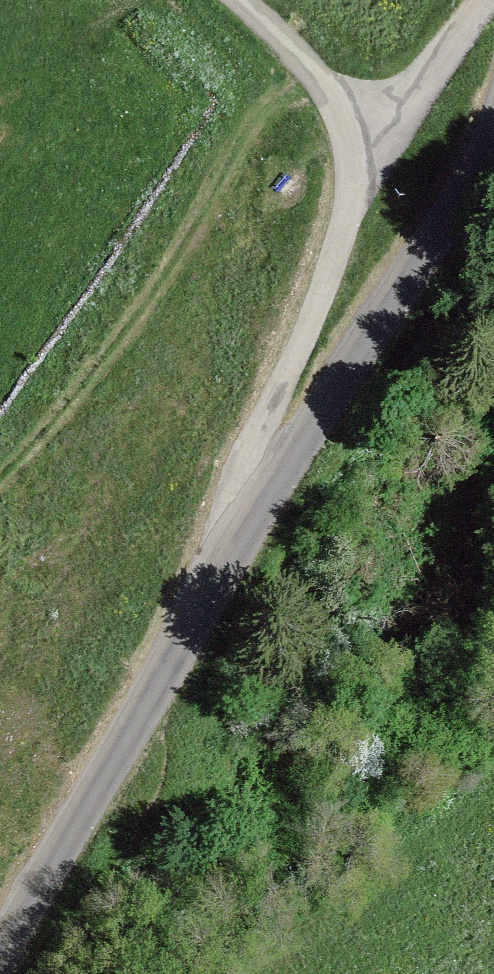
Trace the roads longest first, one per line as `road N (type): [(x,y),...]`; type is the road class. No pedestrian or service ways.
road 1 (unclassified): [(493,130),(438,240),(154,686),(0,965)]
road 2 (track): [(217,583),(251,458),(377,139)]
road 3 (track): [(237,0),(377,139)]
road 4 (track): [(377,139),(482,0)]

